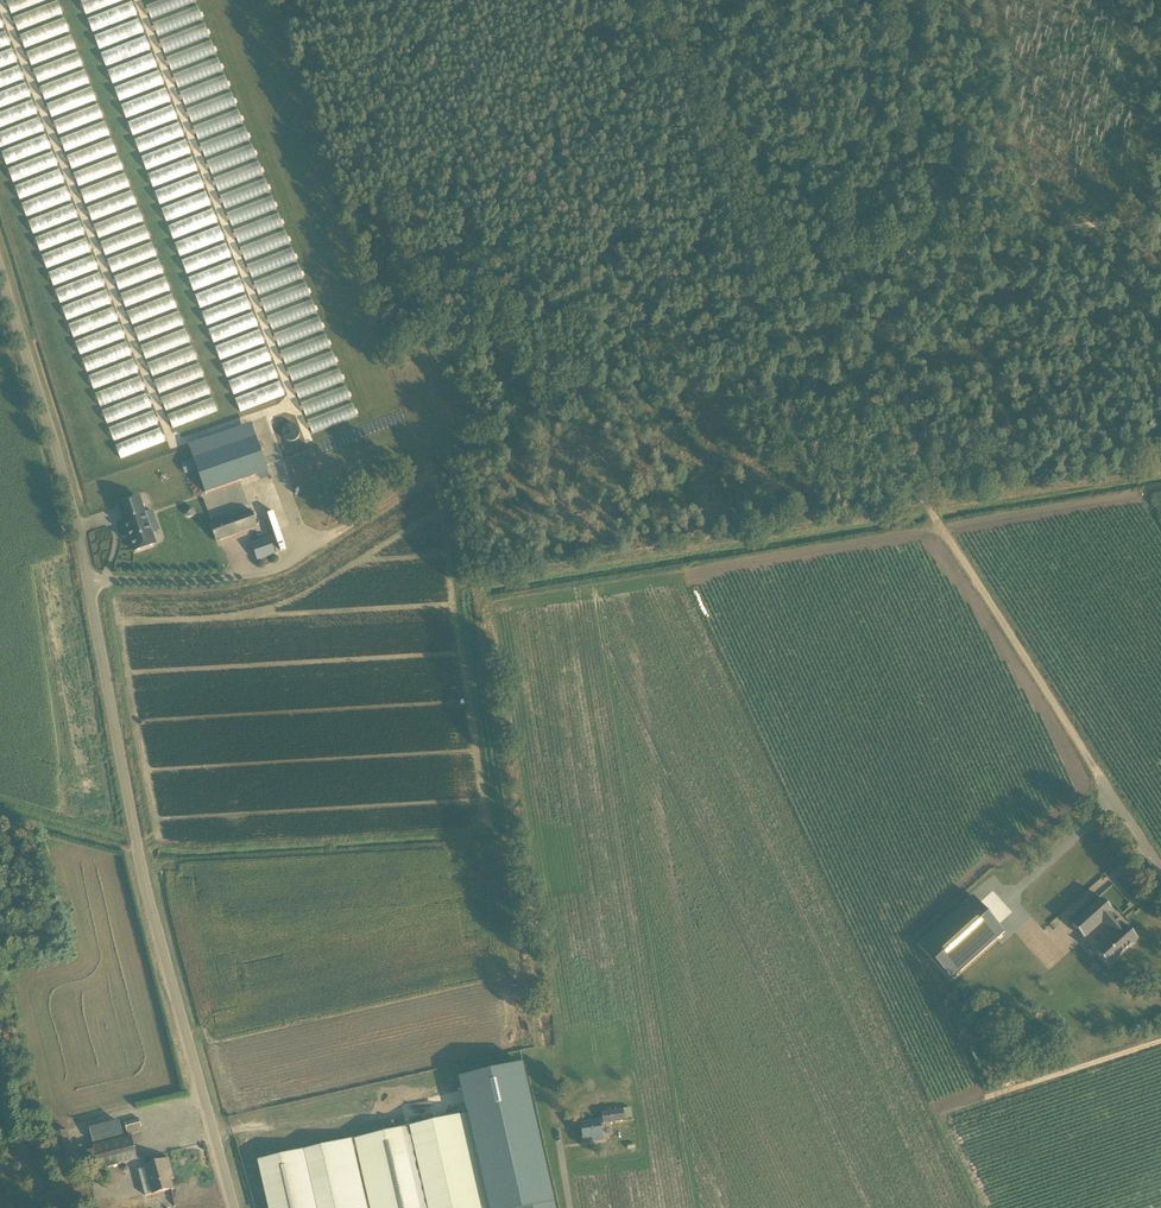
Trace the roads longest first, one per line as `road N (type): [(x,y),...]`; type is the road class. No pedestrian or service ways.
road 1 (track): [(784,268),(1160,875)]
road 2 (unclassified): [(235,1207),(161,936),(88,587)]
road 3 (track): [(784,268),(538,425),(334,538)]
road 4 (track): [(1160,210),(784,268)]
road 5 (unclassified): [(88,587),(0,269)]
road 6 (track): [(635,0),(784,268)]
road 7 (unclassified): [(88,587),(249,576),(334,538)]

